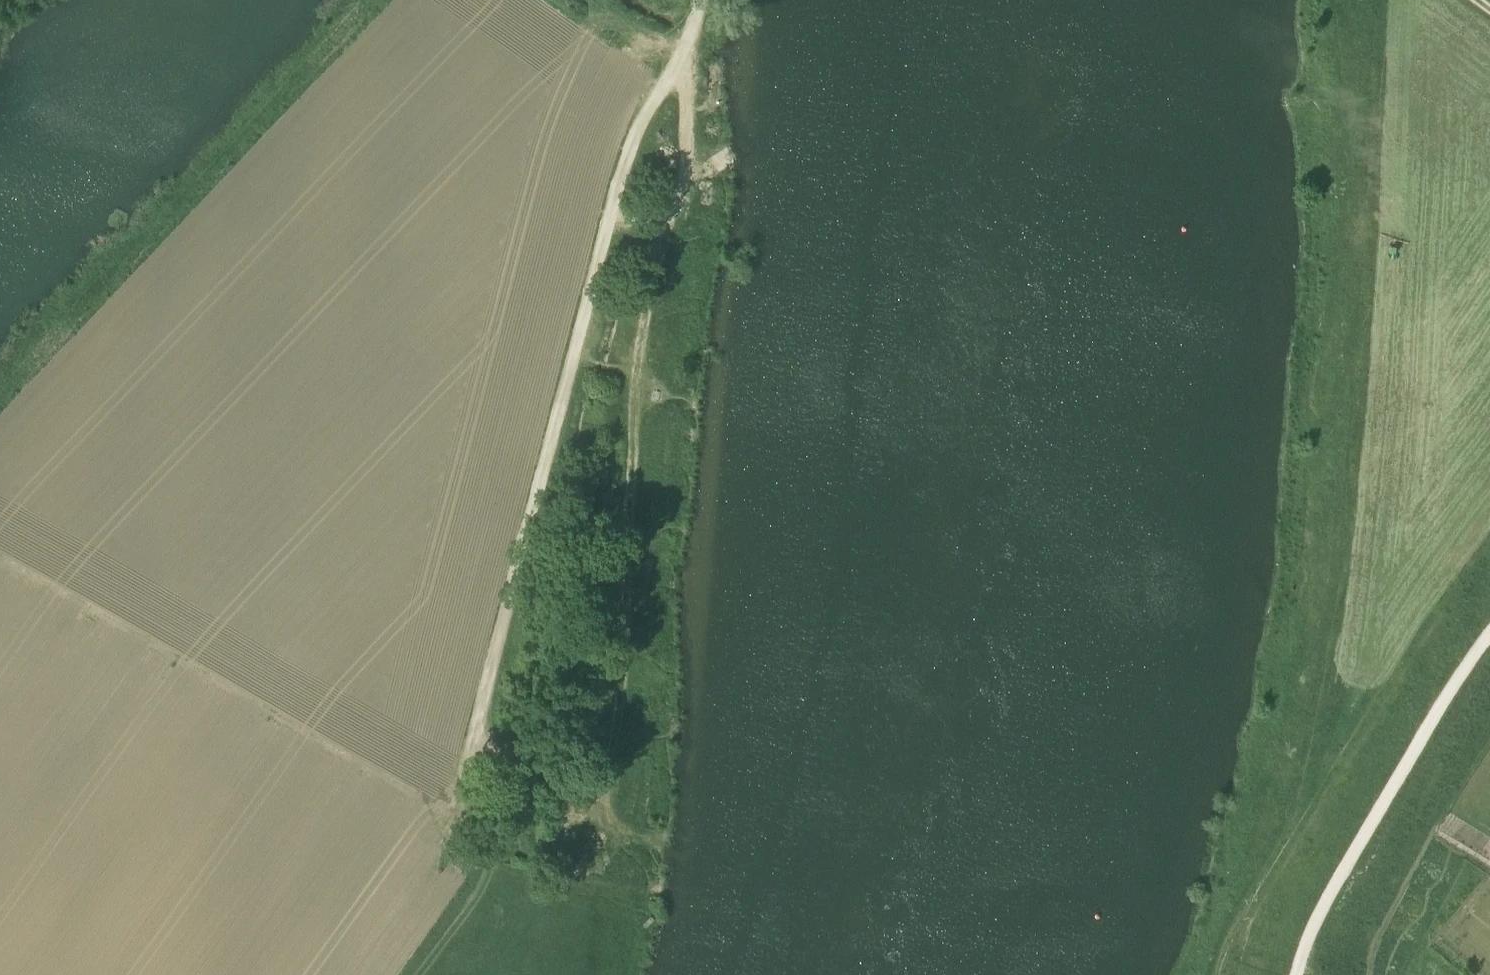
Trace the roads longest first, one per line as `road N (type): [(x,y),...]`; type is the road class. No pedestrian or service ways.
road 1 (track): [(463,800),(639,138),(682,81),(699,0)]
road 2 (track): [(1489,633),(1328,899),(1295,974)]

